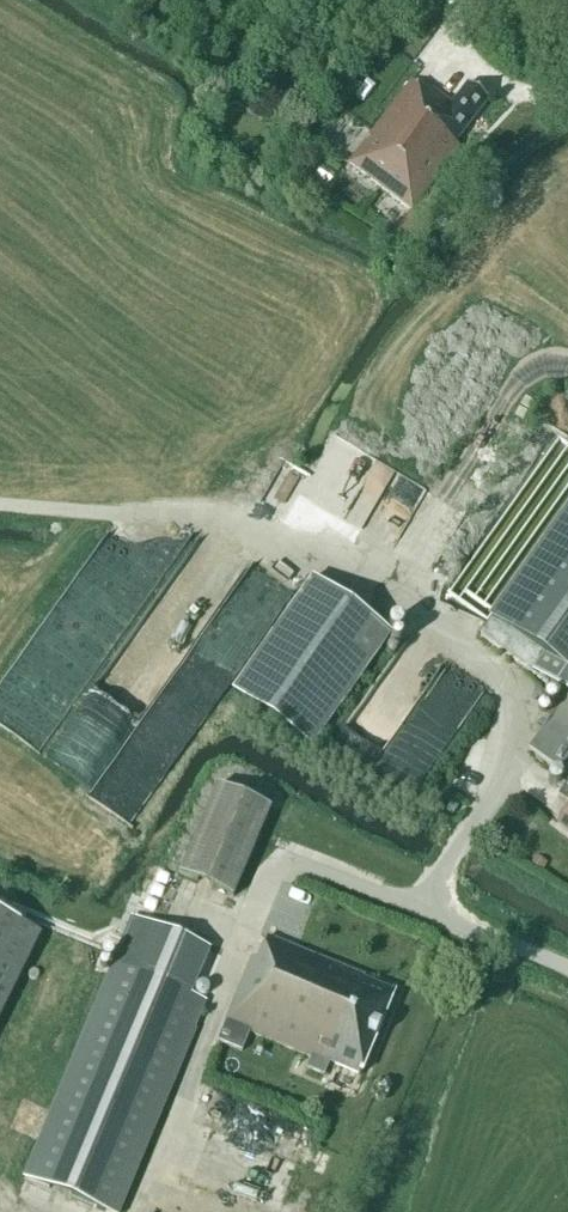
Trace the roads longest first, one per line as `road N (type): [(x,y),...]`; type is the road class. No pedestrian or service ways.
road 1 (track): [(0,507),(246,528),(515,675),(518,723),(432,908)]
road 2 (track): [(139,1211),(276,862),(432,908)]
road 3 (unclassified): [(567,974),(432,908)]

